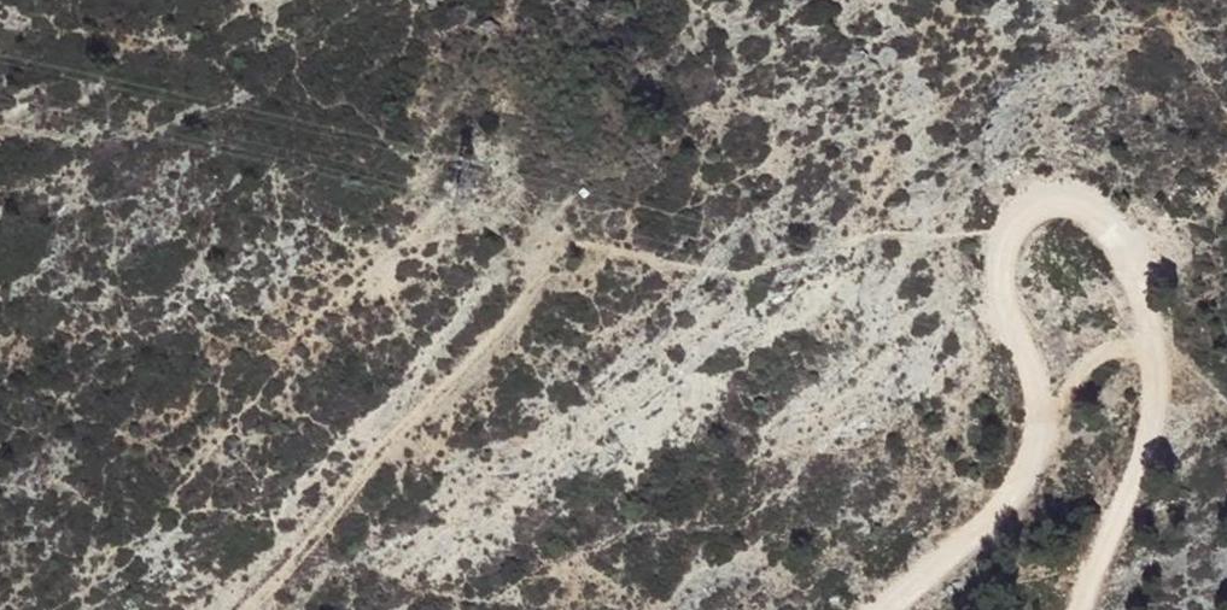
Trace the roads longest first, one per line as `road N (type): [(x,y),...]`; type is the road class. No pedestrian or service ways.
road 1 (track): [(1069,609),(1127,474),(1152,362),(1121,232),(1085,194),(1047,194),(1007,228),(997,292),(1034,393),(1031,434),(1011,494),(881,609)]
road 2 (track): [(541,273),(506,352),(417,409),(239,609)]

